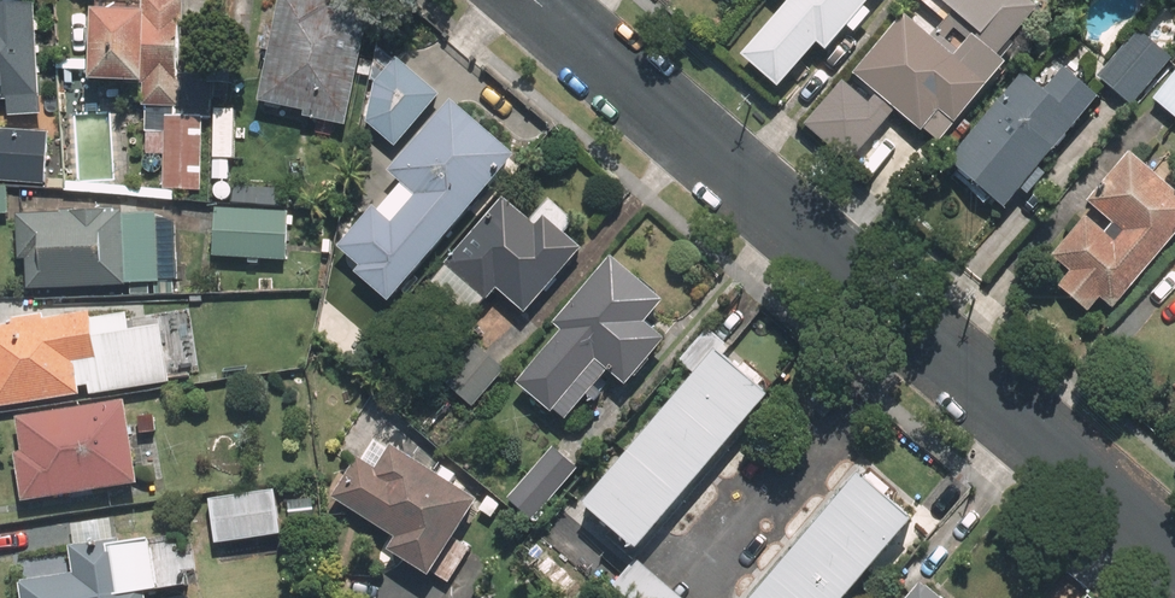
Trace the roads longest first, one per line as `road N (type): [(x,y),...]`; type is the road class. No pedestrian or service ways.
road 1 (residential): [(534,0),(1174,552)]

